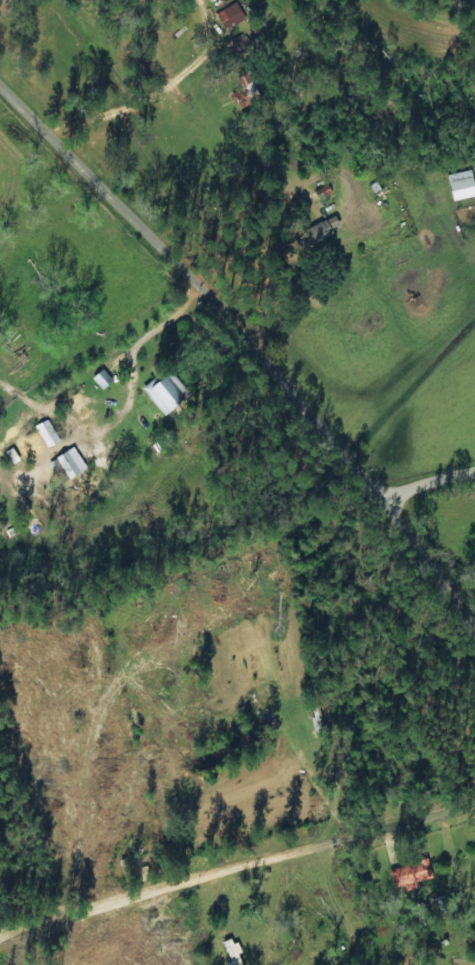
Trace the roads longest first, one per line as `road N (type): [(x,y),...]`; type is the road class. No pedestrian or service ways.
road 1 (residential): [(0,126),(344,500),(379,510),(474,483)]
road 2 (residential): [(131,893),(474,780)]
road 3 (residential): [(474,679),(383,565),(379,510)]

